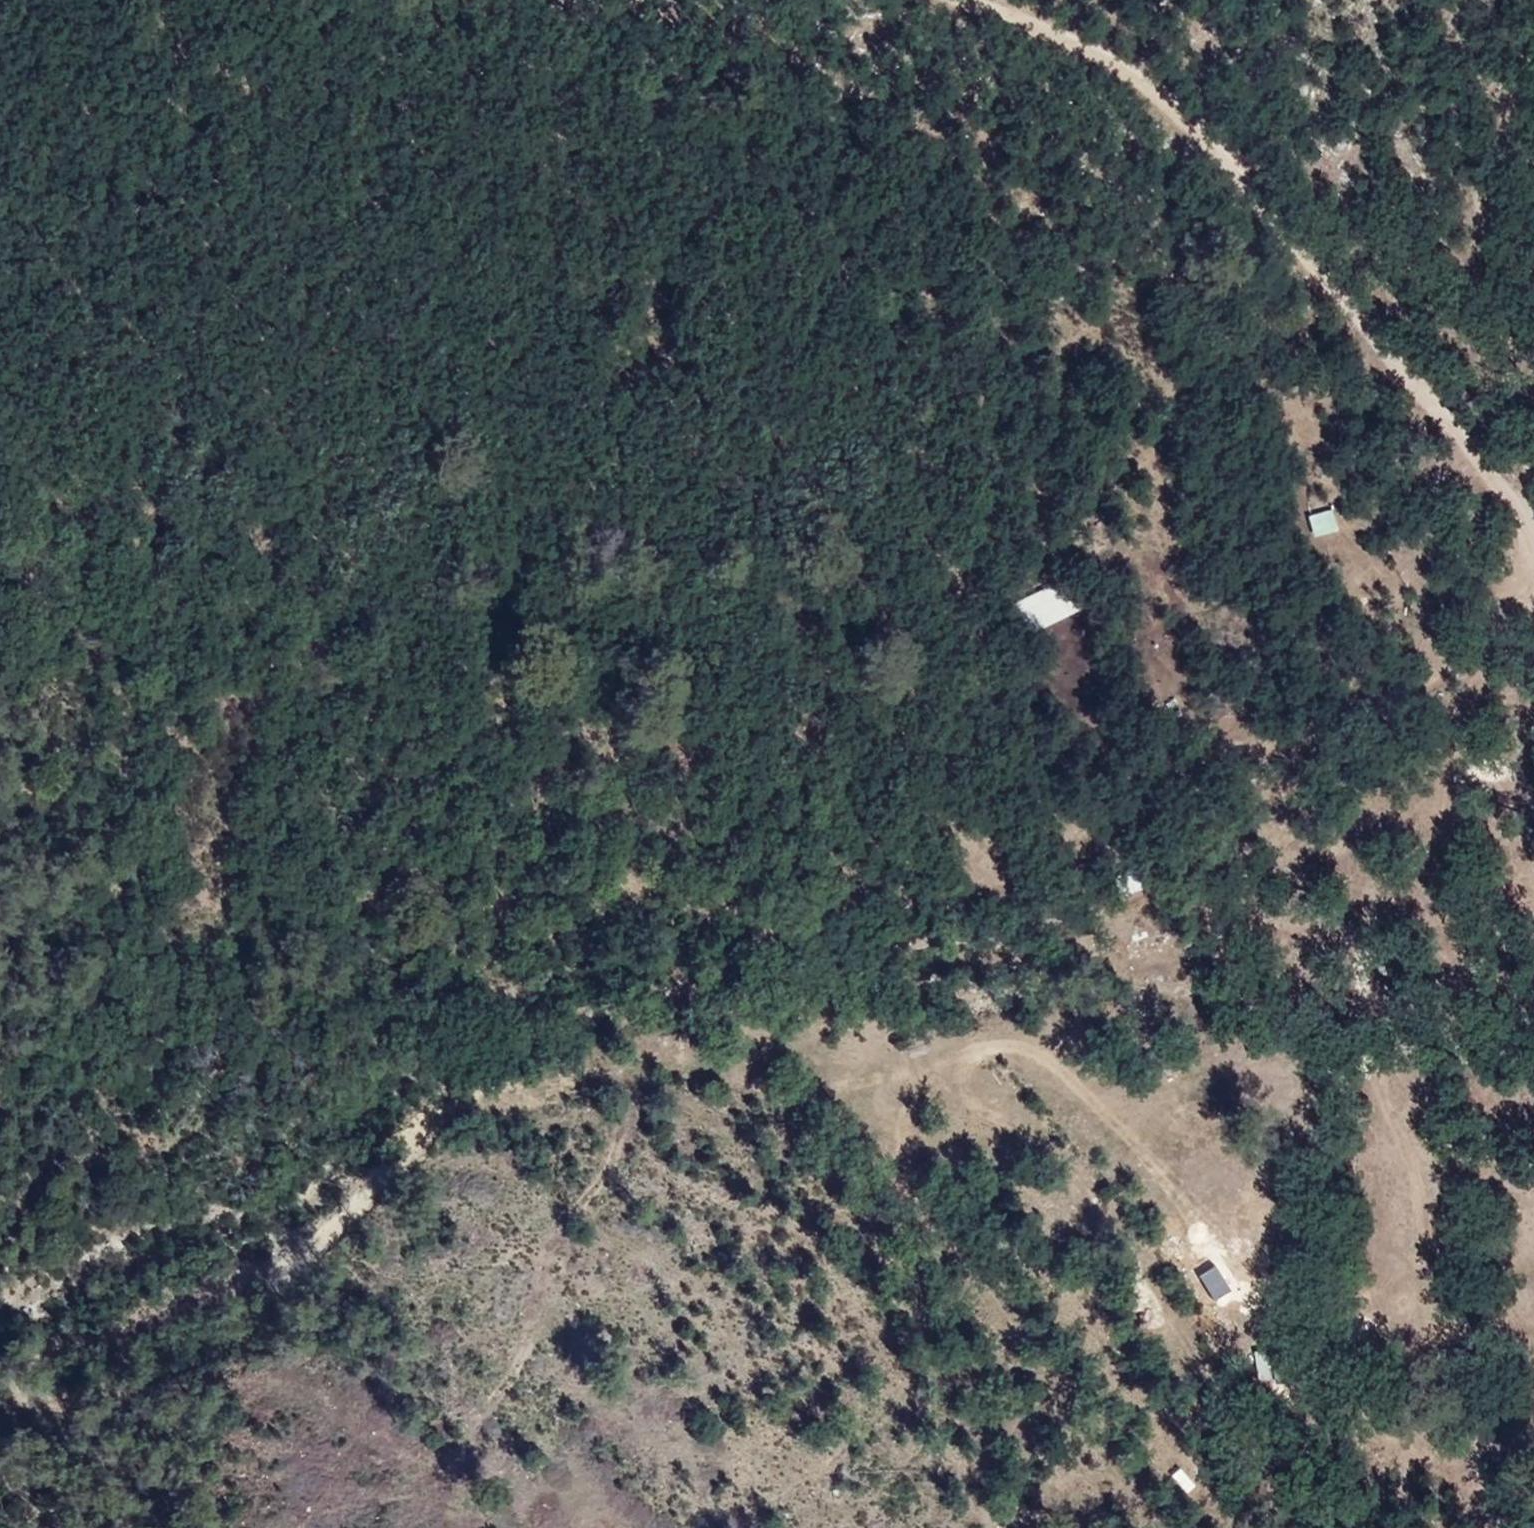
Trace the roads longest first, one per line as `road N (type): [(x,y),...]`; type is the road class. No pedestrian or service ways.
road 1 (track): [(1533,524),(1488,485),(1455,431),(1117,59),(971,0)]
road 2 (track): [(1533,343),(1481,399),(1473,425),(1490,444),(1488,485)]

